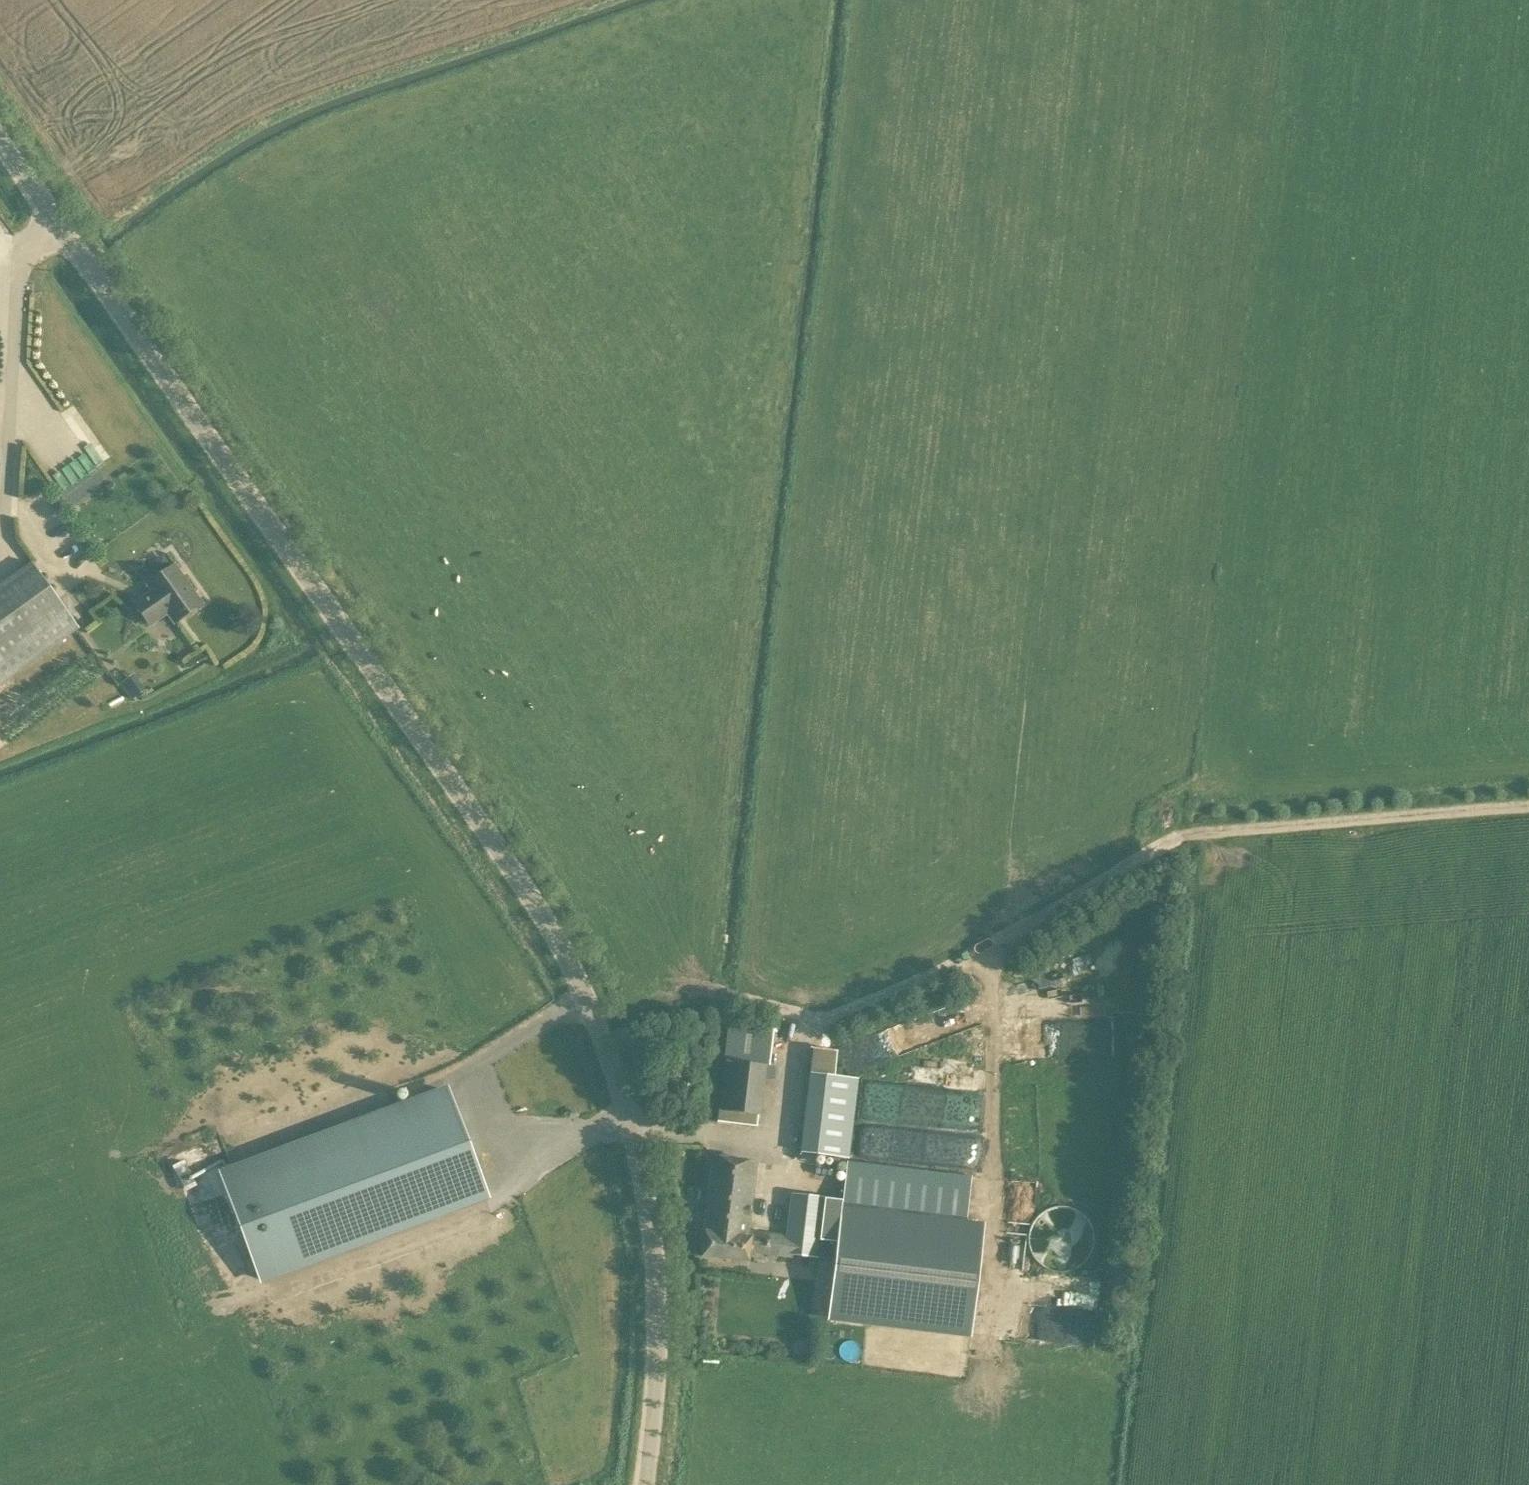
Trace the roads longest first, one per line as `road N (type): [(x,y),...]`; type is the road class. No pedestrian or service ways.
road 1 (unclassified): [(646,1484),(658,1377),(655,1267),(638,1147),(567,956),(0,146)]
road 2 (track): [(791,1036),(998,944),(1189,835),(1528,807)]

